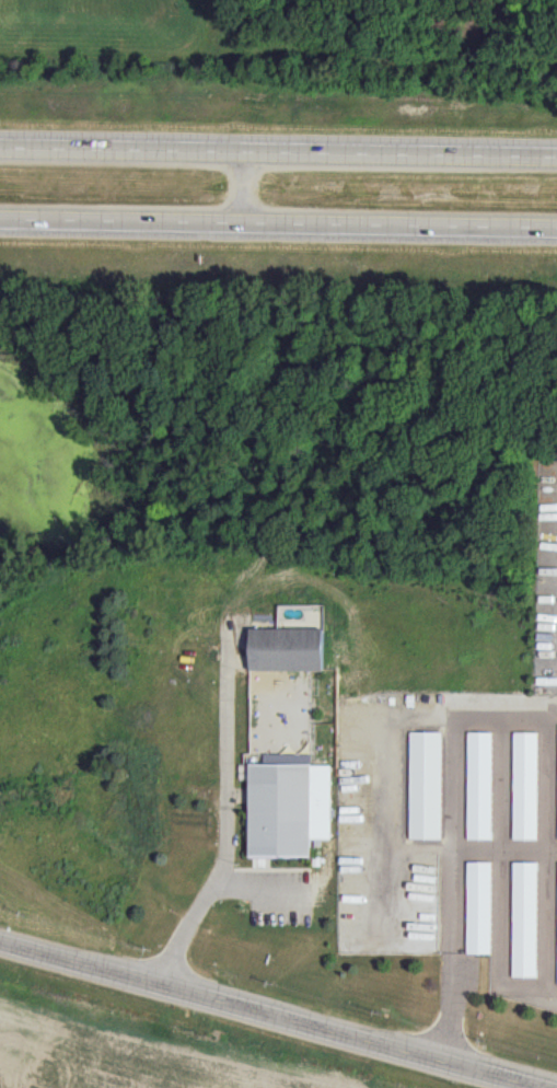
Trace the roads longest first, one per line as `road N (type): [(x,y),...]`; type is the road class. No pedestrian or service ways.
road 1 (tertiary): [(550,1087),(0,941)]
road 2 (motorway): [(0,214),(556,224)]
road 3 (motorway): [(556,152),(0,144)]

